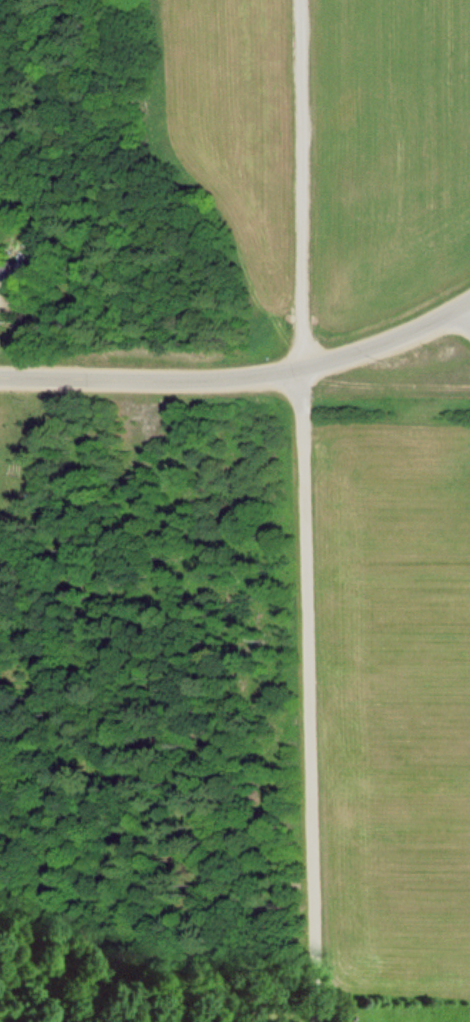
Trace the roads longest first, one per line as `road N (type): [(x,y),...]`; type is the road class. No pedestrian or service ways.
road 1 (secondary): [(0,381),(240,380),(299,371),(466,309)]

